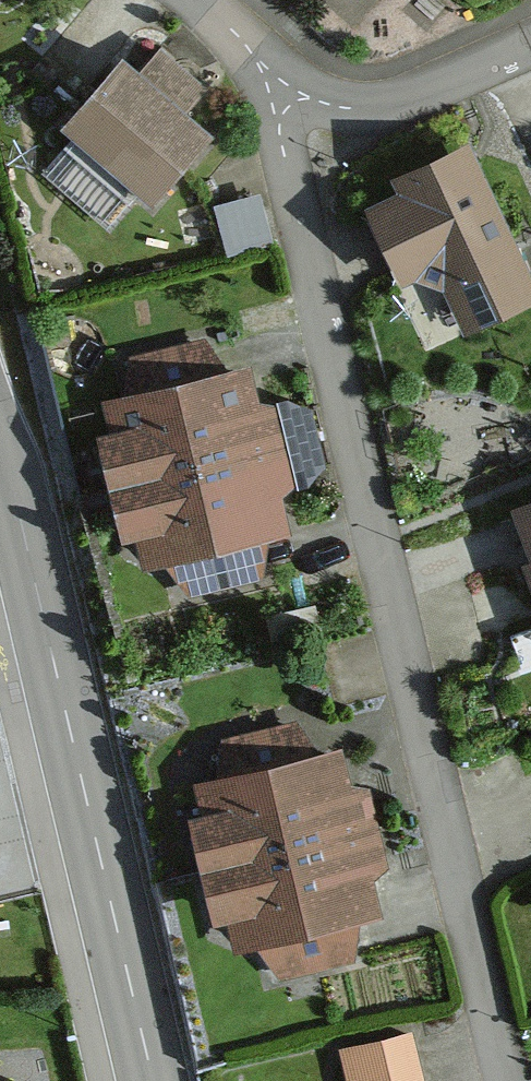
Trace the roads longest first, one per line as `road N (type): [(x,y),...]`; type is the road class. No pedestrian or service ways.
road 1 (residential): [(283,88),(282,146),(508,1080)]
road 2 (tertiary): [(152,1080),(56,672)]
road 3 (residential): [(530,46),(385,106),(339,104),(283,88)]
road 4 (tertiary): [(56,672),(0,461)]
road 5 (residential): [(283,88),(195,0)]

